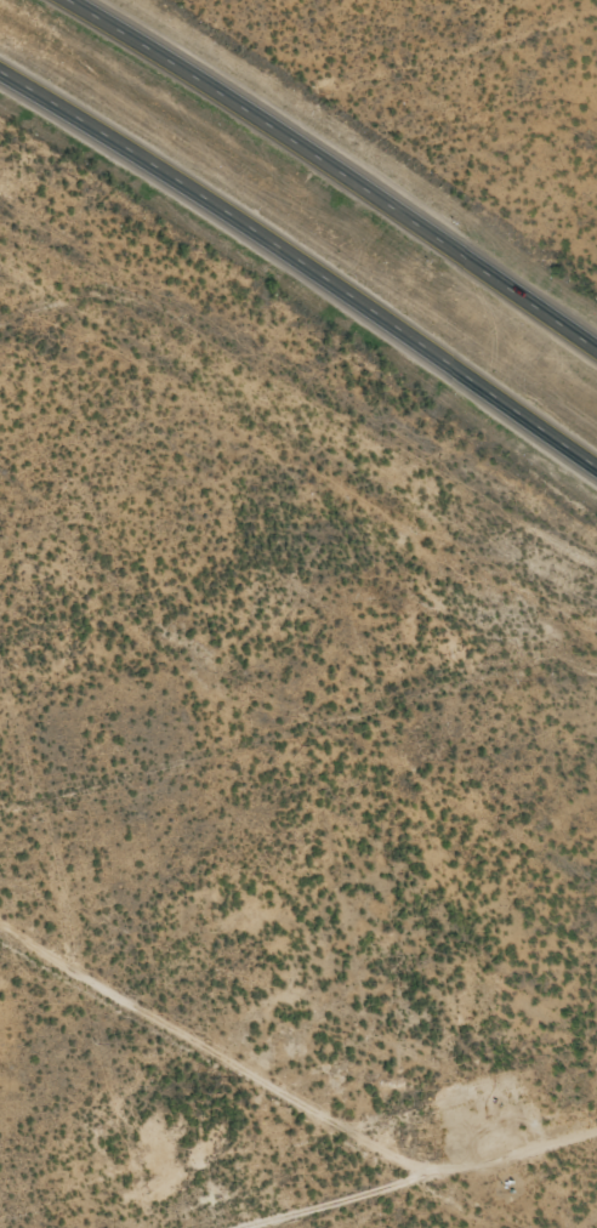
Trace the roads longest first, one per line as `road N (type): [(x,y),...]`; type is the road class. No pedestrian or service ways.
road 1 (primary): [(0,69),(269,235),(596,466)]
road 2 (primary): [(596,348),(326,159),(69,0)]
road 3 (track): [(285,1227),(596,1137)]

